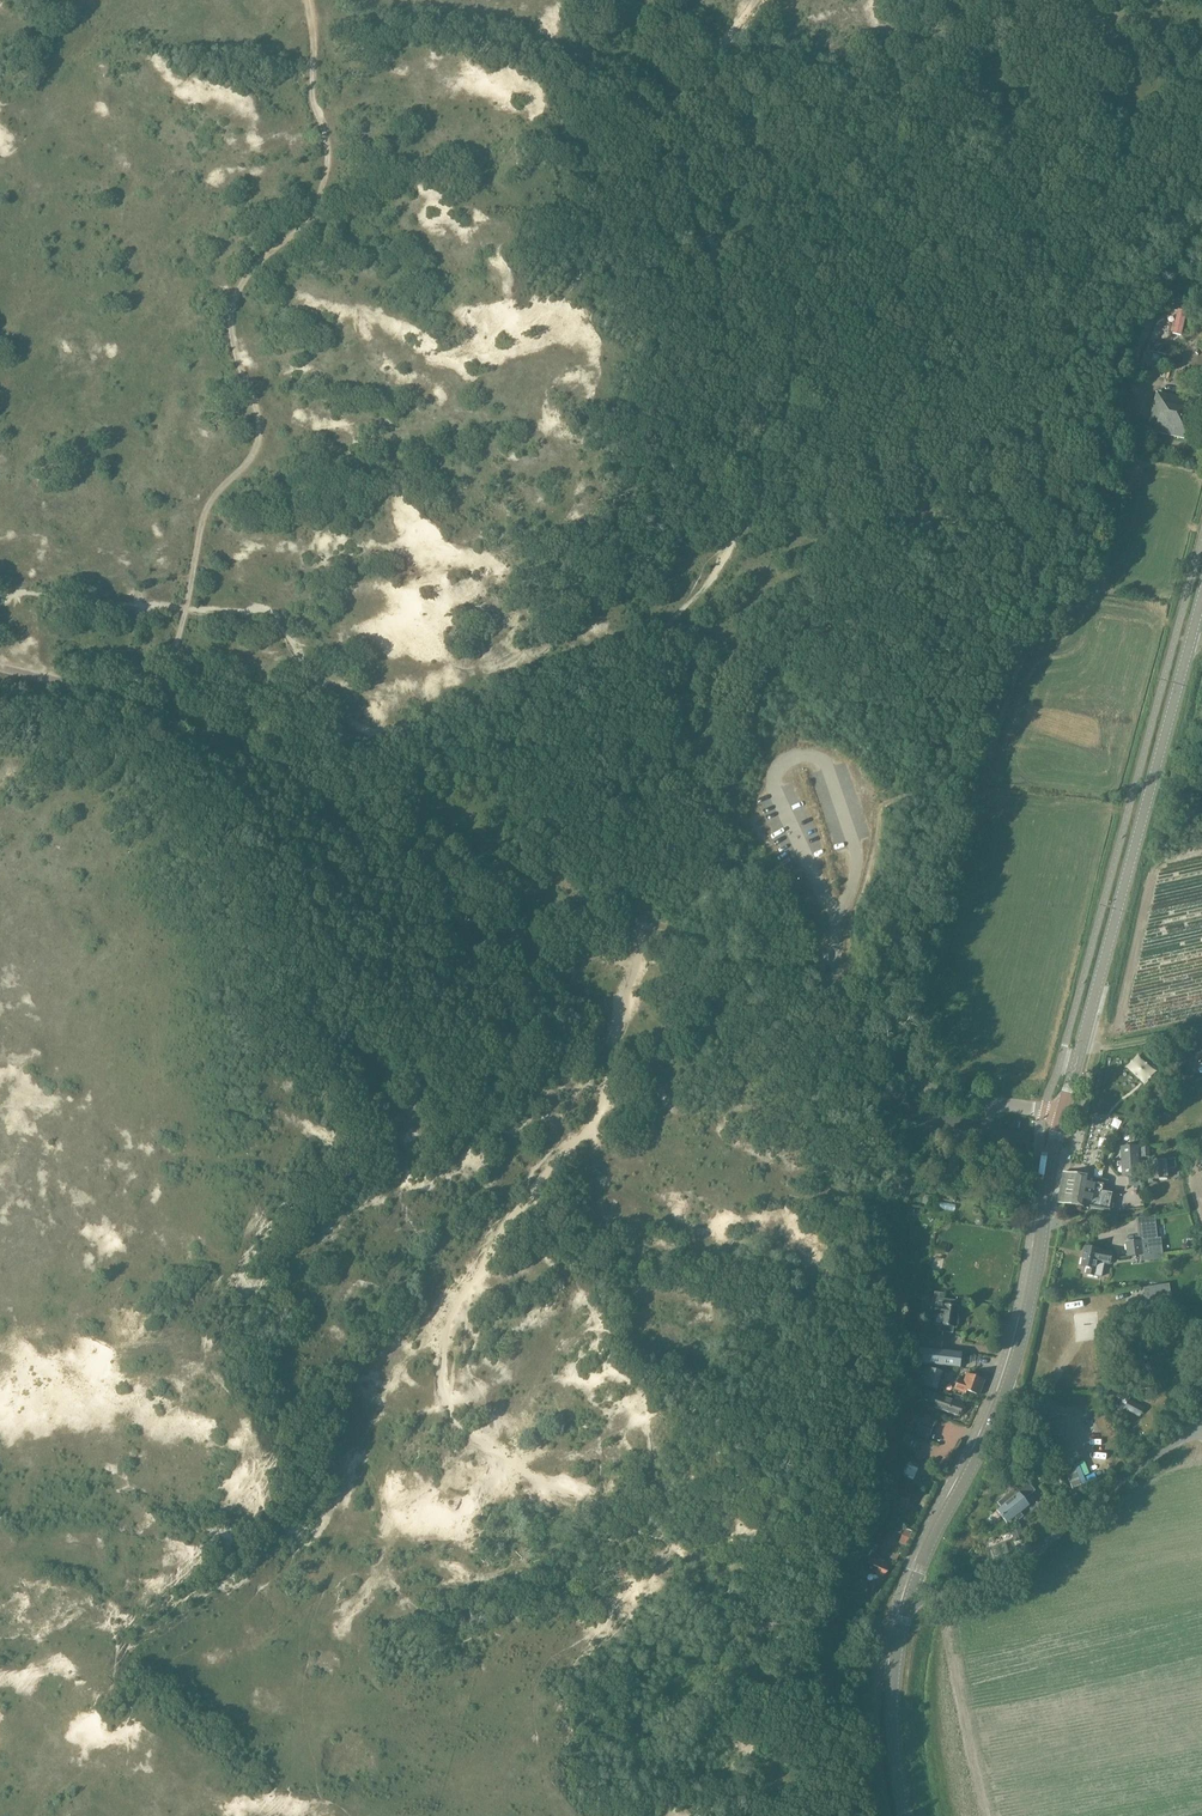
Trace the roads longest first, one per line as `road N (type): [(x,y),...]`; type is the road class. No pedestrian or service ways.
road 1 (secondary): [(911,1593),(1017,1358),(1064,1112),(1201,599)]
road 2 (unclassified): [(911,1593),(943,1596),(1014,1570),(1191,1431)]
road 3 (secondary): [(904,1815),(890,1703),(911,1593)]

